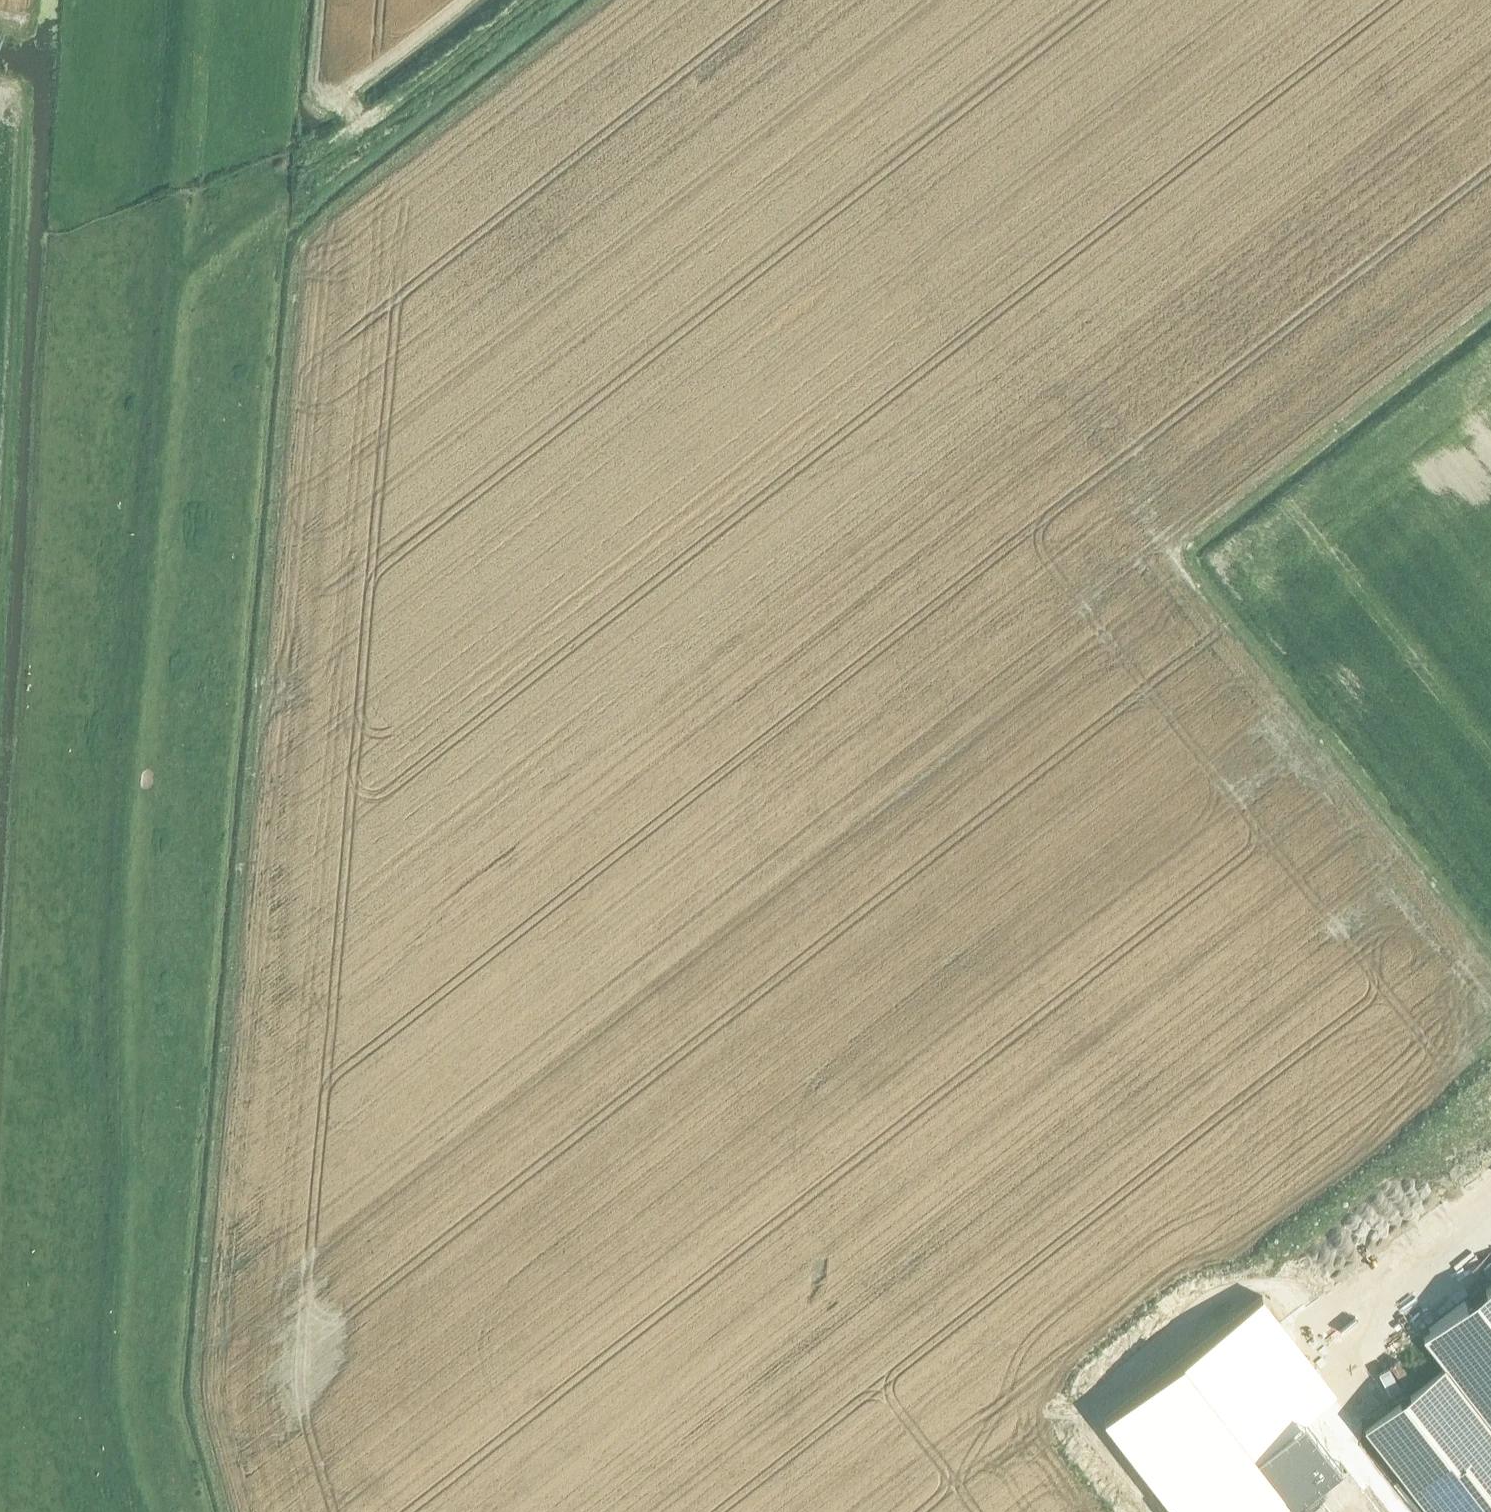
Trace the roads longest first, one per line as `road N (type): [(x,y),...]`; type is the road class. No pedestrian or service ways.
road 1 (track): [(145,306),(195,257),(528,0)]

